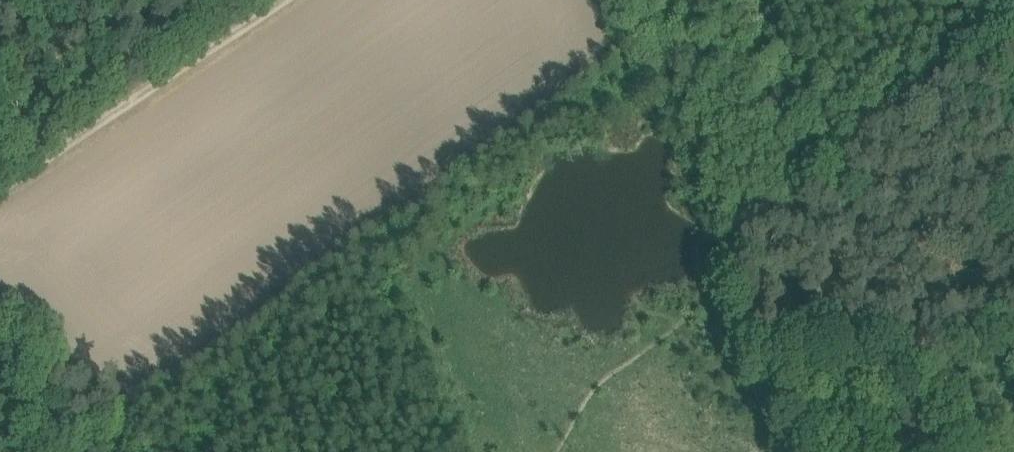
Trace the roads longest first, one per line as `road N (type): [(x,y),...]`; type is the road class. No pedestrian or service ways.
road 1 (track): [(0,186),(274,0)]

